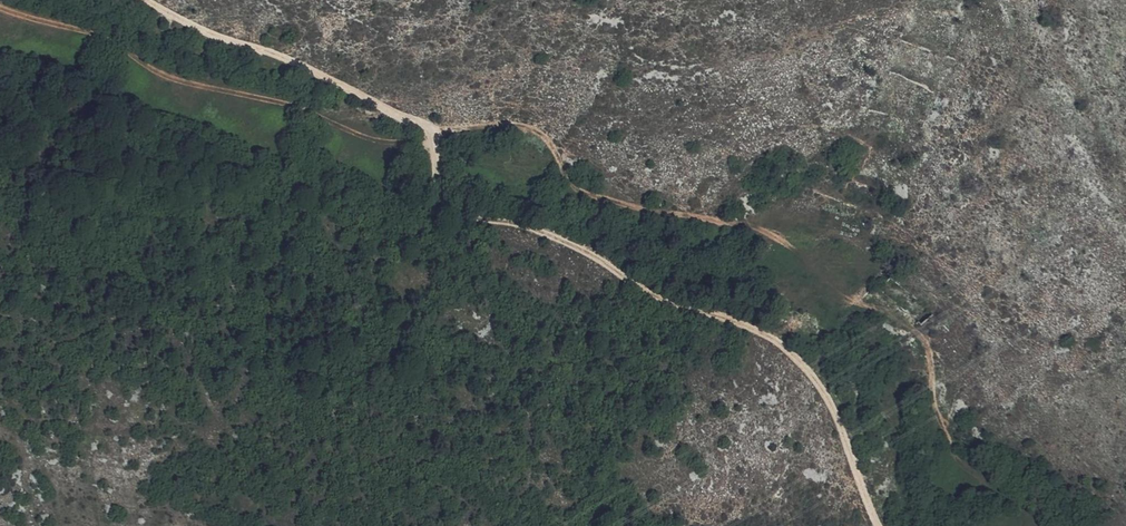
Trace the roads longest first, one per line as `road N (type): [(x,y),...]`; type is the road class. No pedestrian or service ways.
road 1 (track): [(431,130),(538,129),(577,190),(724,222),(802,249),(829,280),(926,340),(944,431),(965,464),(1016,503)]
road 2 (track): [(431,130),(442,200),(467,216),(548,234),(665,302),(762,334),(798,358),(824,391),(880,525)]
road 3 (track): [(149,0),(204,30),(291,58),(431,130)]

